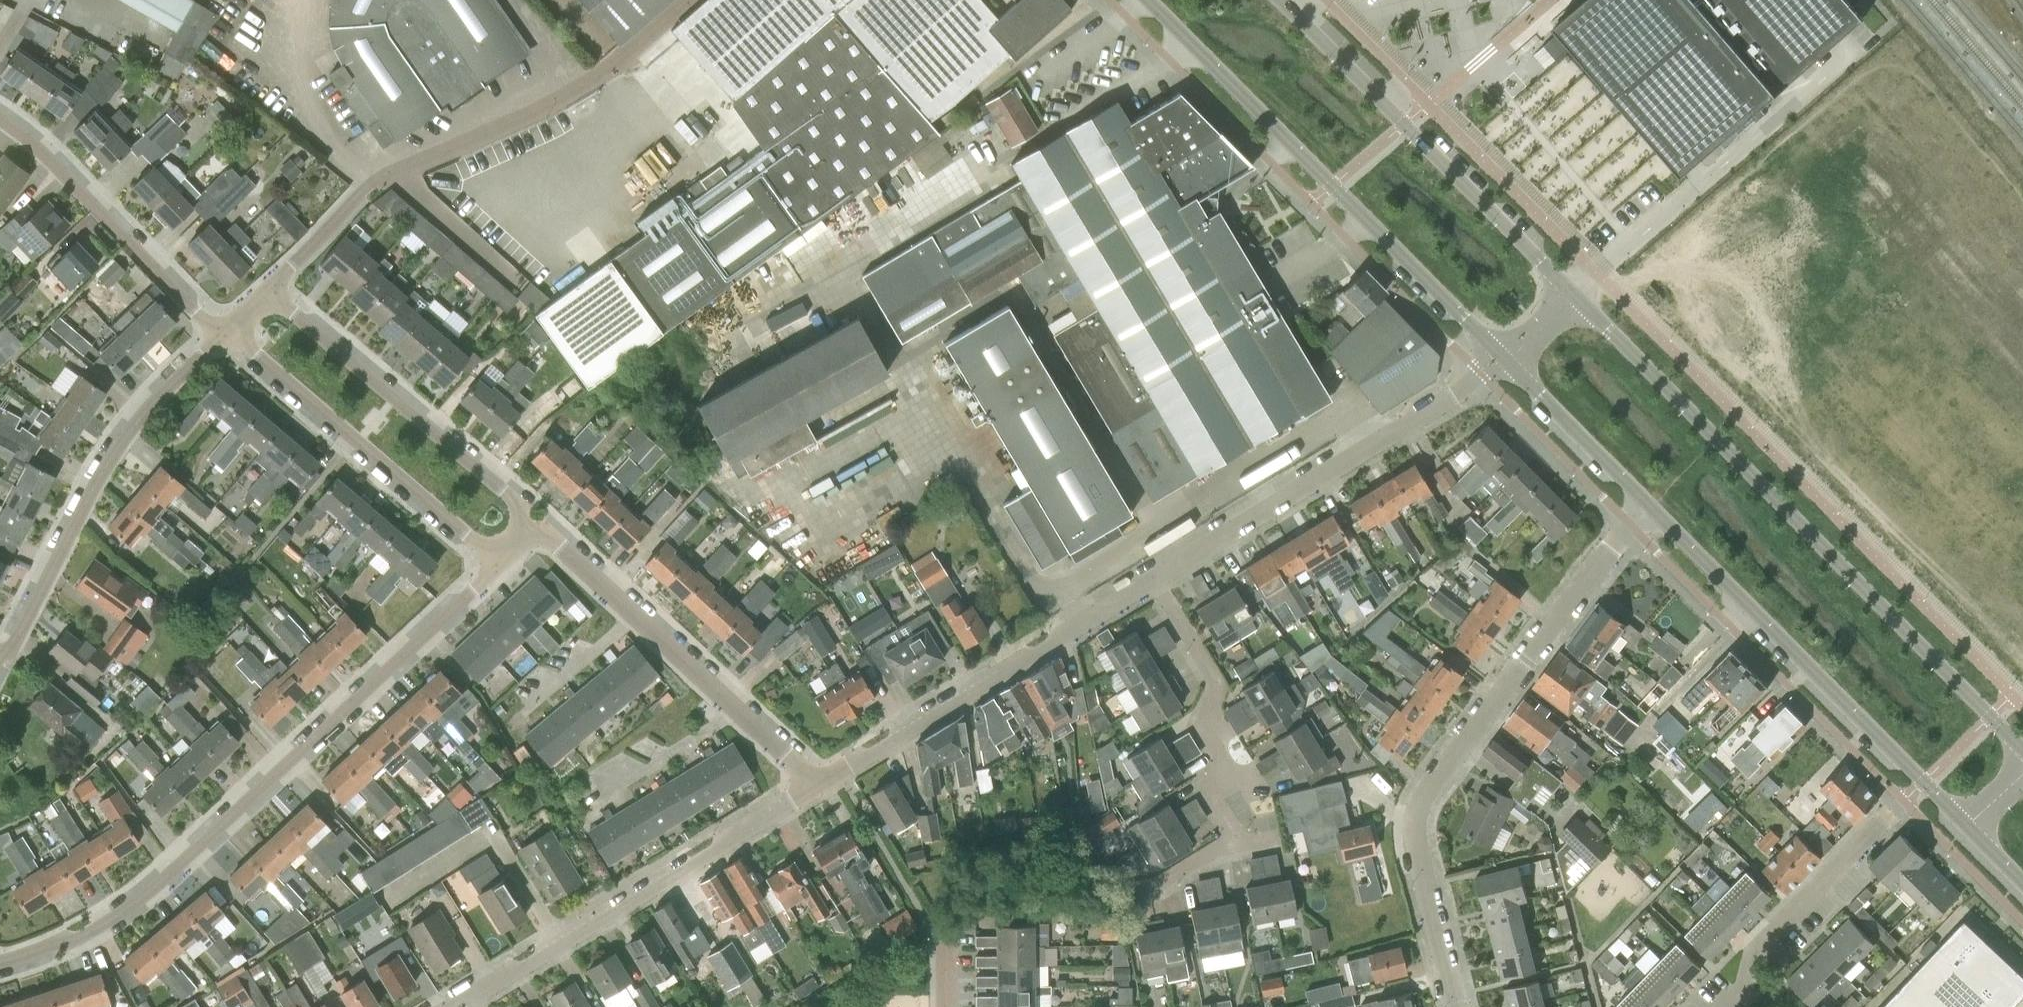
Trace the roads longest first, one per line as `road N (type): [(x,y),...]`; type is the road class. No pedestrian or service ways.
road 1 (residential): [(0,965),(105,921),(165,878),(497,561)]
road 2 (tertiary): [(2022,749),(1574,299)]
road 3 (residential): [(1459,1006),(1421,850),(1424,814),(1437,783),(1645,502)]
road 4 (residential): [(266,289),(373,183),(517,121),(630,58),(694,0)]
road 5 (tertiary): [(1147,0),(1507,361)]
road 6 (tertiary): [(1645,502),(1967,826)]
road 7 (residential): [(457,1006),(817,782)]
road 8 (tertiary): [(1574,299),(1281,0)]
road 9 (residential): [(1152,580),(1507,361)]
road 10 (residential): [(226,328),(143,411),(0,655)]
road 11 (residential): [(817,782),(1152,580)]
road 12 (residential): [(537,523),(266,289)]
road 13 (residential): [(226,328),(497,561)]
road 14 (residential): [(226,328),(0,108)]
road 15 (residential): [(1730,1006),(1756,955),(1905,805)]
road 16 (residential): [(1230,764),(1208,726),(1220,687),(1152,580)]
road 17 (tertiary): [(1507,361),(1645,502)]
road 18 (residential): [(606,791),(739,710)]
road 19 (residential): [(739,710),(637,615)]
road 20 (residential): [(637,615),(537,523)]
road 21 (residential): [(535,702),(637,615)]
road 22 (residential): [(1127,893),(1159,887),(1219,848),(1238,845)]

